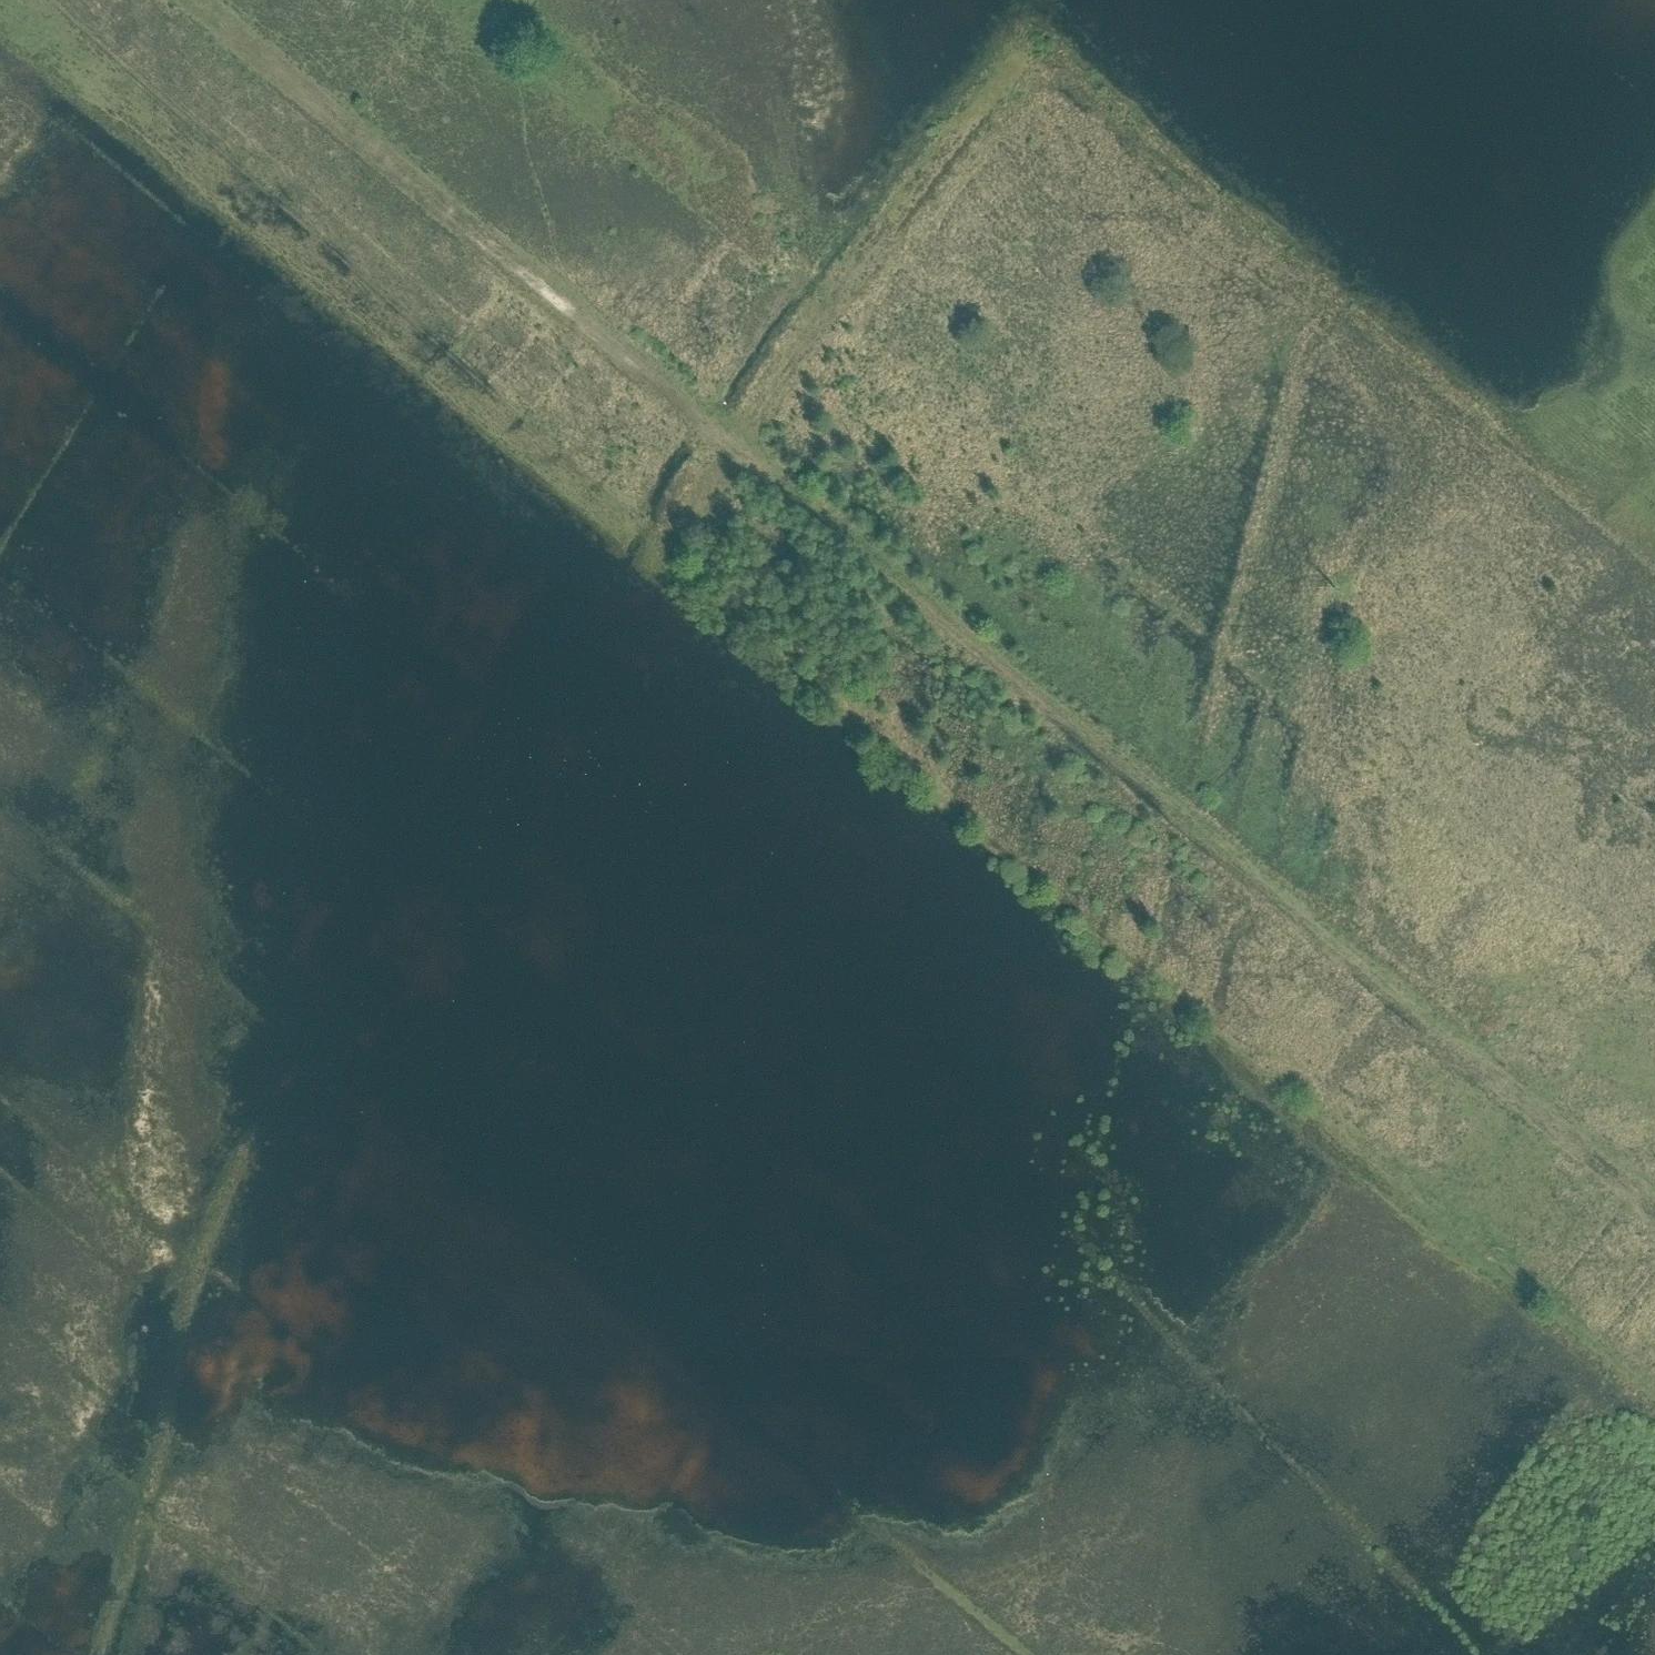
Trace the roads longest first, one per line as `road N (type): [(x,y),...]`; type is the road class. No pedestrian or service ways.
road 1 (track): [(214,0),(723,444),(1654,1210)]

